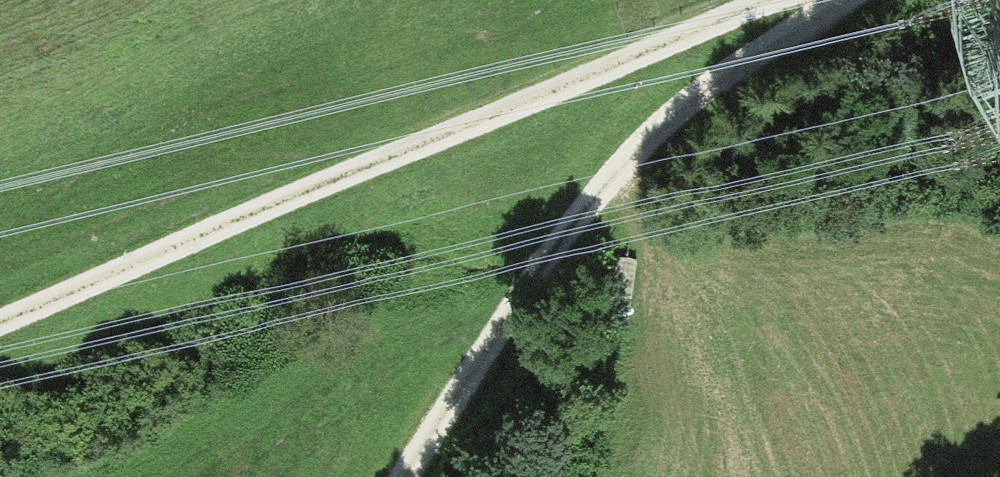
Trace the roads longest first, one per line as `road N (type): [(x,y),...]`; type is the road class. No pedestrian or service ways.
road 1 (track): [(0,322),(807,0)]
road 2 (track): [(398,476),(566,220),(721,75),(830,0)]
road 3 (track): [(602,476),(616,176)]

